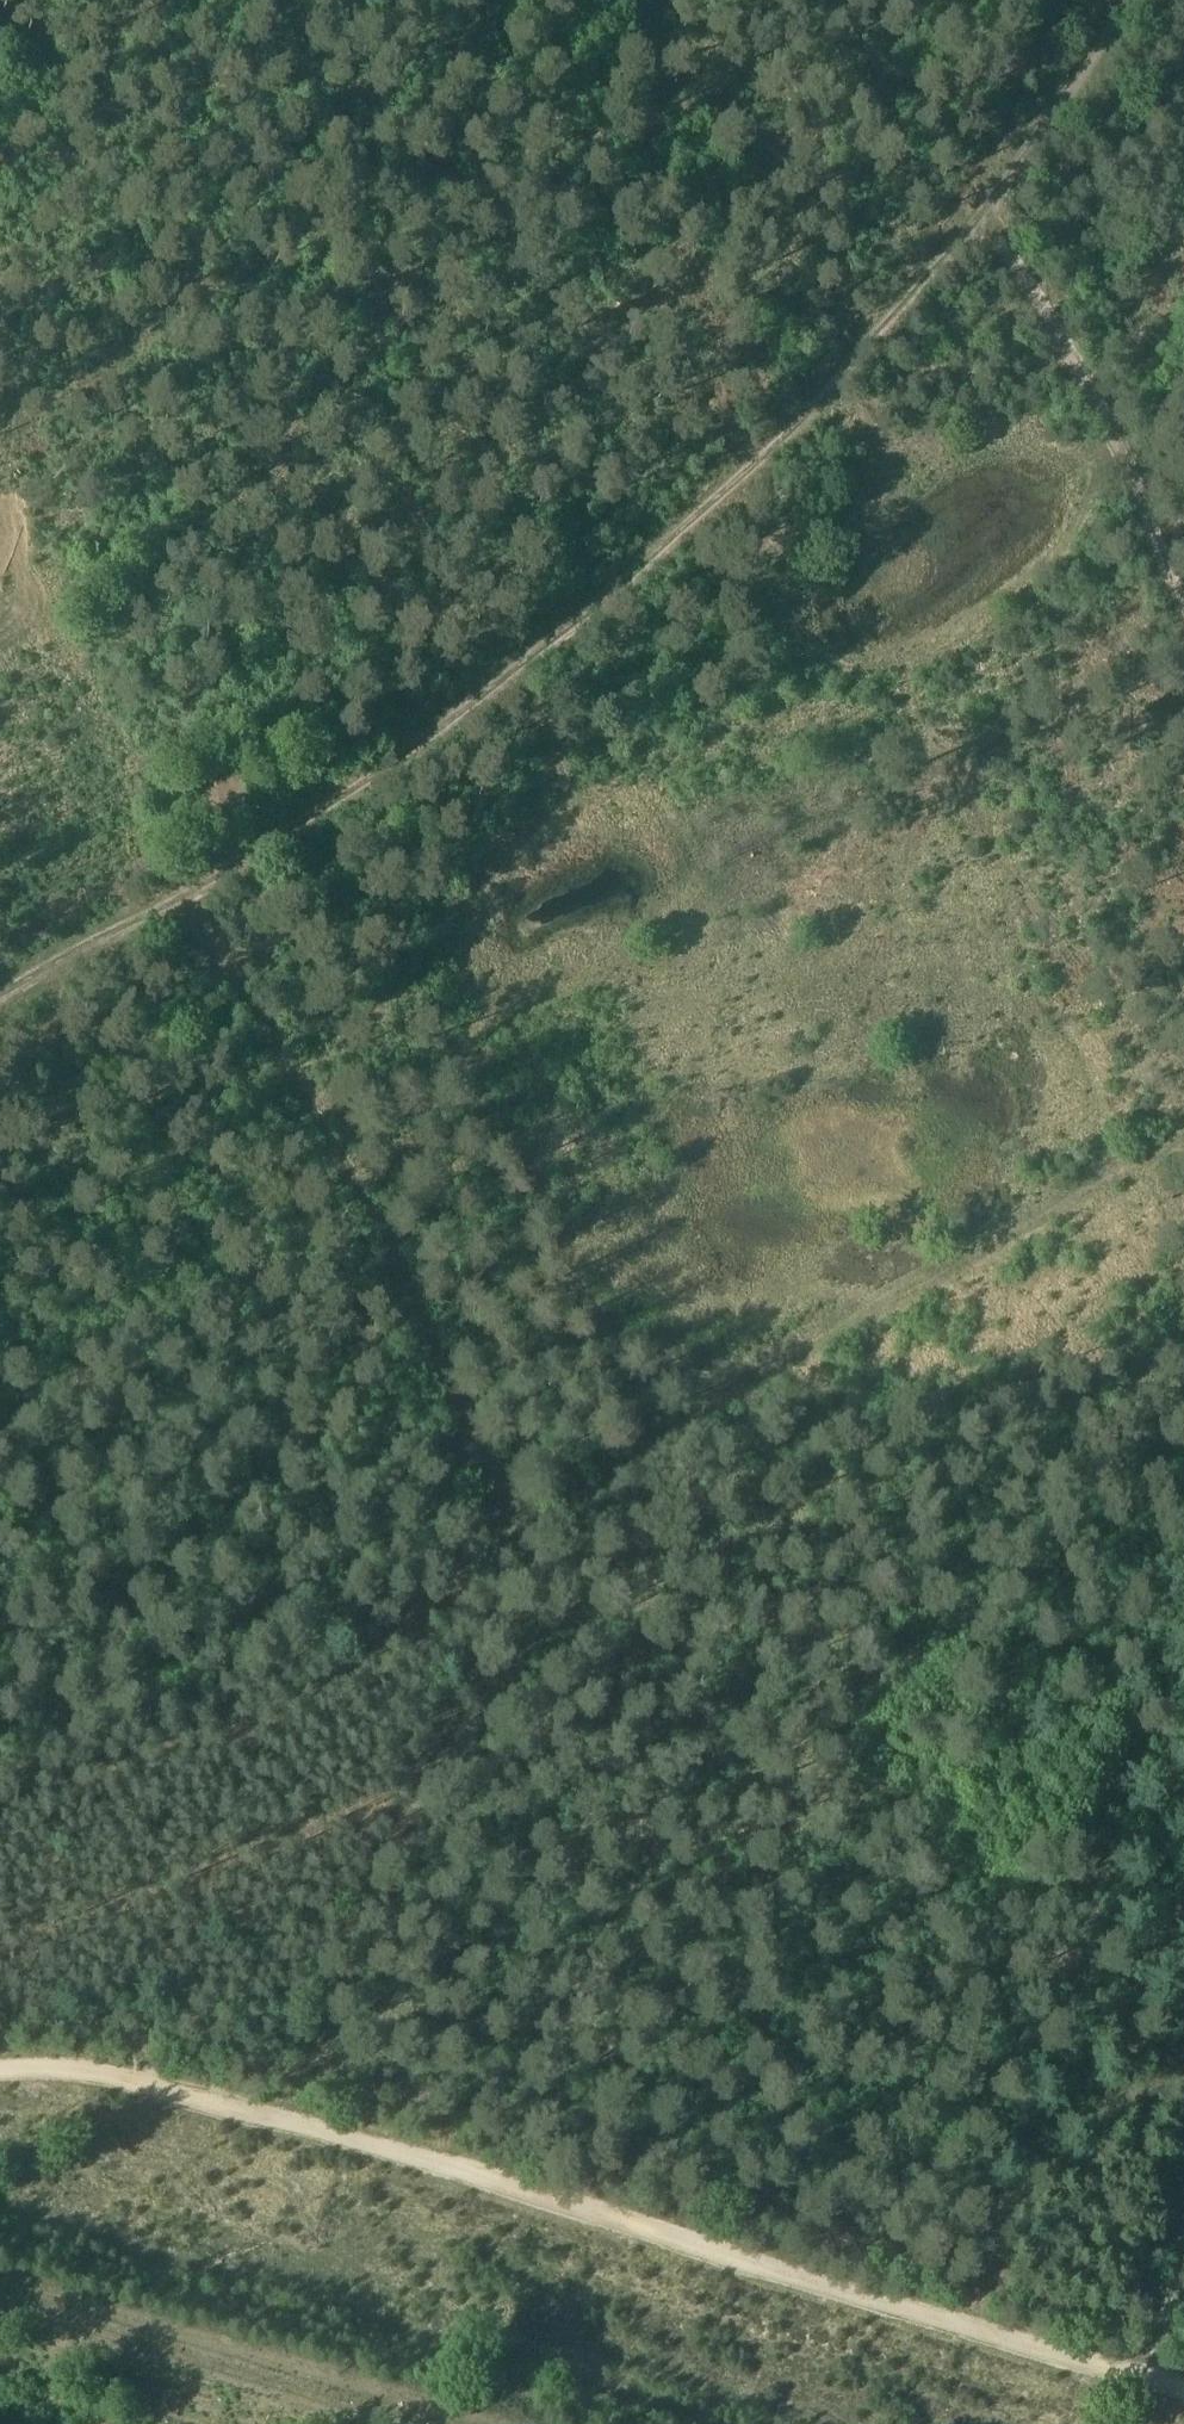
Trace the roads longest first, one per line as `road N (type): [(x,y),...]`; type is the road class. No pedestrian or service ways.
road 1 (track): [(0,995),(373,765),(497,678),(753,463),(973,232),(1121,0)]
road 2 (track): [(1144,2376),(96,2062),(0,2067)]
road 3 (track): [(1183,1135),(756,1389)]
road 4 (track): [(1183,644),(995,198)]

